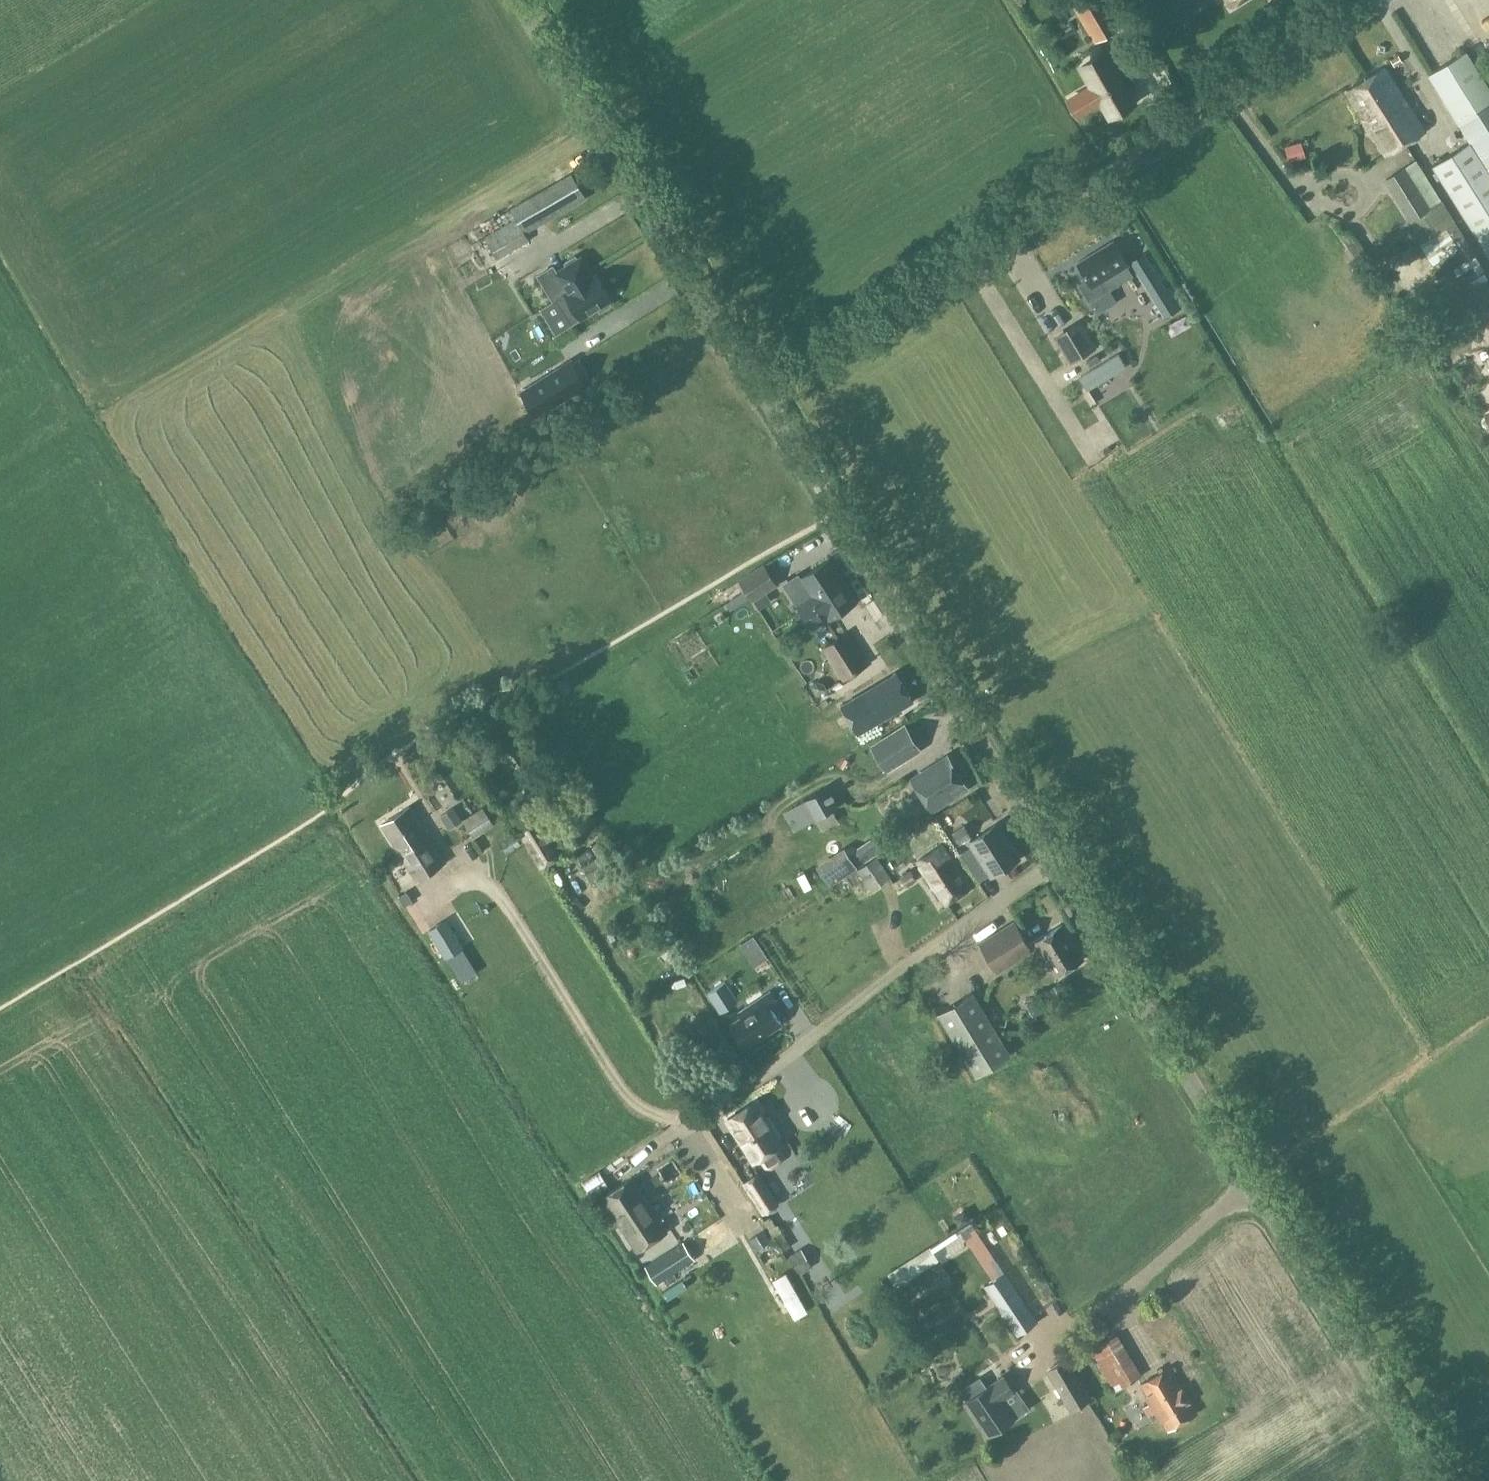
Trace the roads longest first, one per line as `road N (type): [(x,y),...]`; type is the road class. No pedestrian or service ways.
road 1 (unclassified): [(1442,1480),(1063,859)]
road 2 (unclassified): [(772,392),(1352,0)]
road 3 (unclassified): [(1063,859),(838,512),(772,392)]
road 4 (unclassified): [(772,392),(526,0)]
road 5 (unclassified): [(694,1117),(774,1070),(1063,859)]

